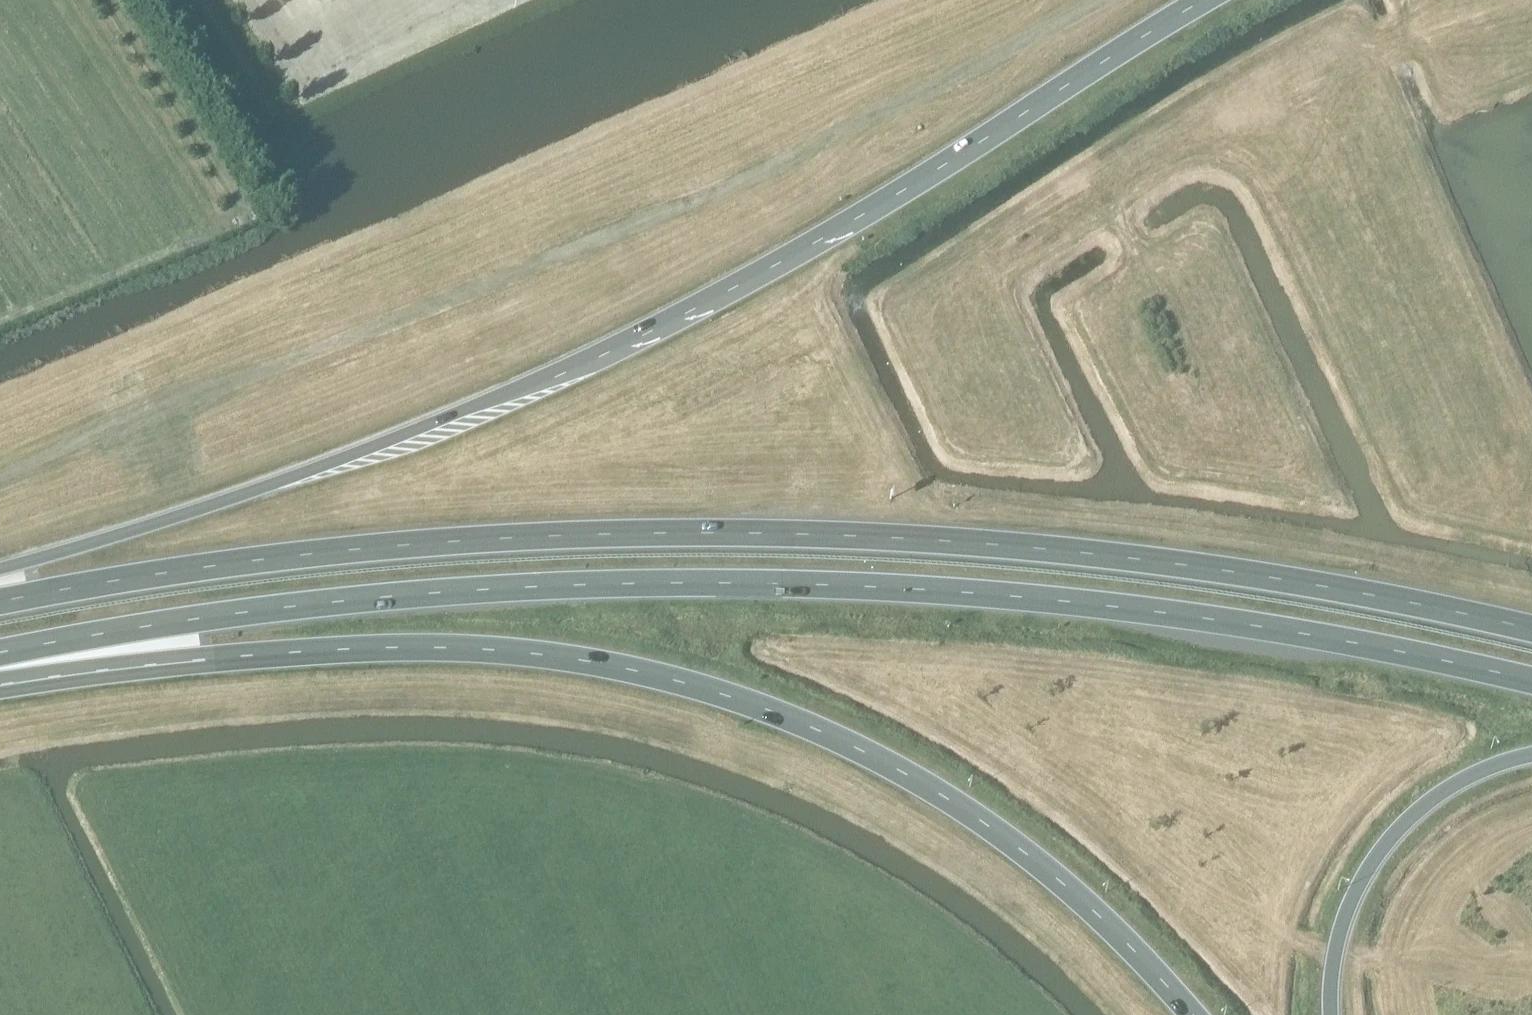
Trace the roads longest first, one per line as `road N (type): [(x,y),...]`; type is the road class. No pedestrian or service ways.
road 1 (trunk): [(0,652),(389,596),(732,582),(1158,611),(1531,680)]
road 2 (trunk): [(1531,628),(1132,557),(803,533),(403,545),(0,601)]
road 3 (trunk): [(1208,0),(778,264),(571,367),(324,467),(0,568)]
road 4 (trunk): [(0,675),(36,679),(269,654),(455,648),(565,656),(716,692),(863,751),(985,823),(1096,912),(1192,1014)]
road 5 (trunk): [(1332,1014),(1332,974),(1346,915),(1395,835),(1452,787),(1531,755)]

